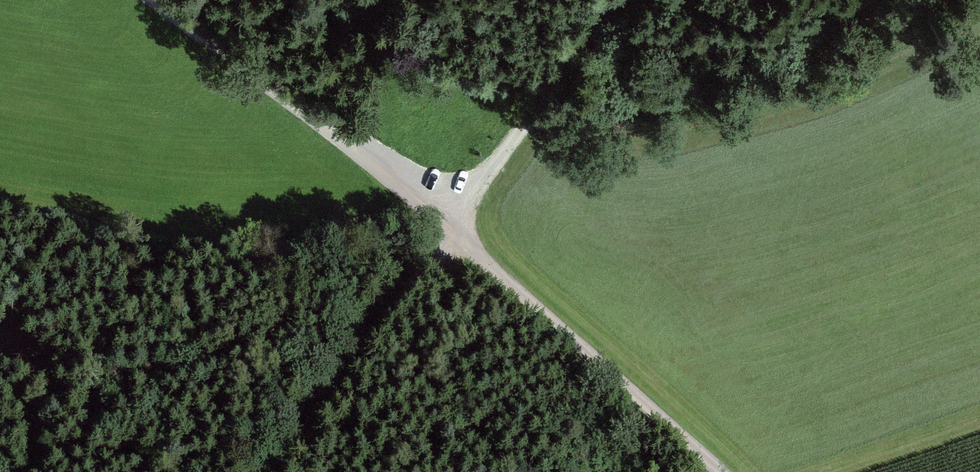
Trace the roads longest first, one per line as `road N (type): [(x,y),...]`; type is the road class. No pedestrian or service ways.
road 1 (track): [(155,0),(729,471)]
road 2 (track): [(601,0),(443,233),(265,471)]

